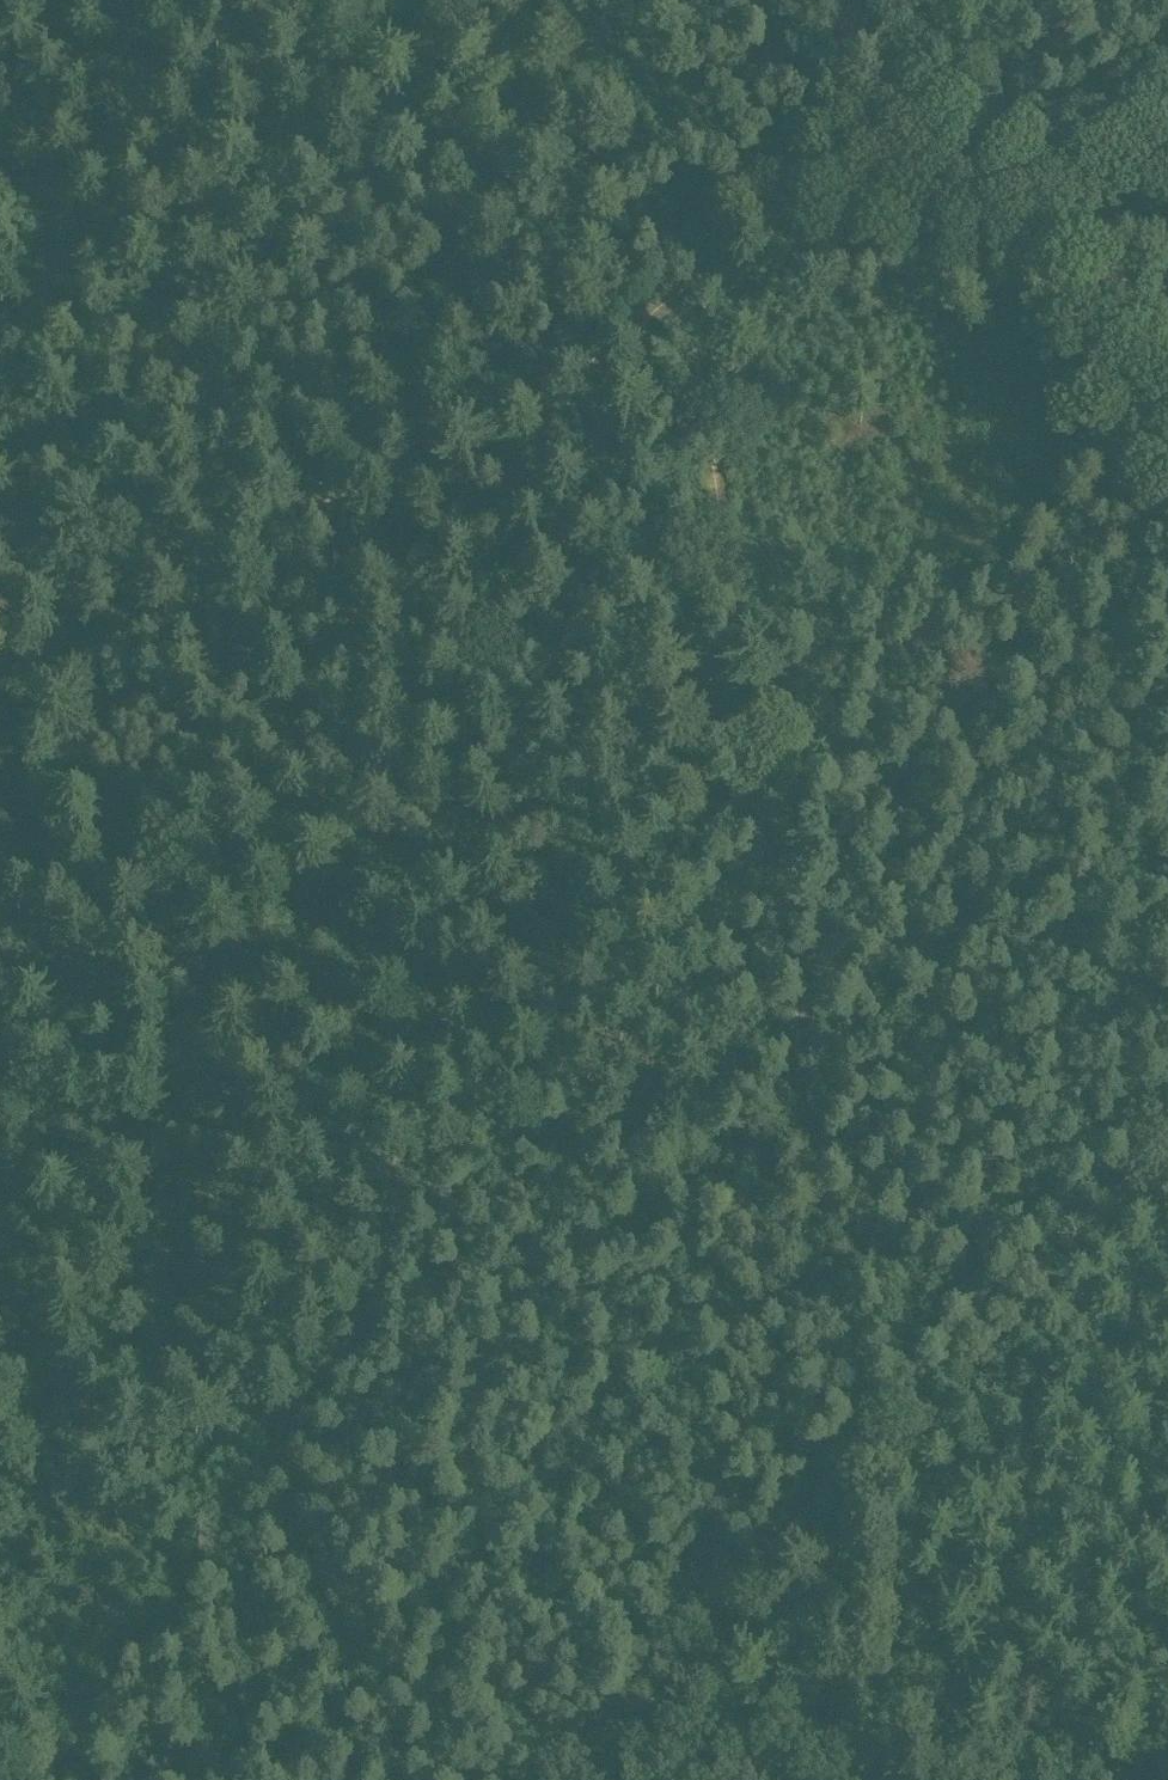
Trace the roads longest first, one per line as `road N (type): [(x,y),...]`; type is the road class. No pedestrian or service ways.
road 1 (track): [(700,283),(739,742),(876,1438)]
road 2 (track): [(0,608),(165,540),(434,455),(700,283)]
road 3 (unclassified): [(1167,435),(912,114),(846,0)]
road 4 (track): [(876,1438),(846,1456),(532,1779)]
road 5 (track): [(700,283),(830,167),(912,114)]

